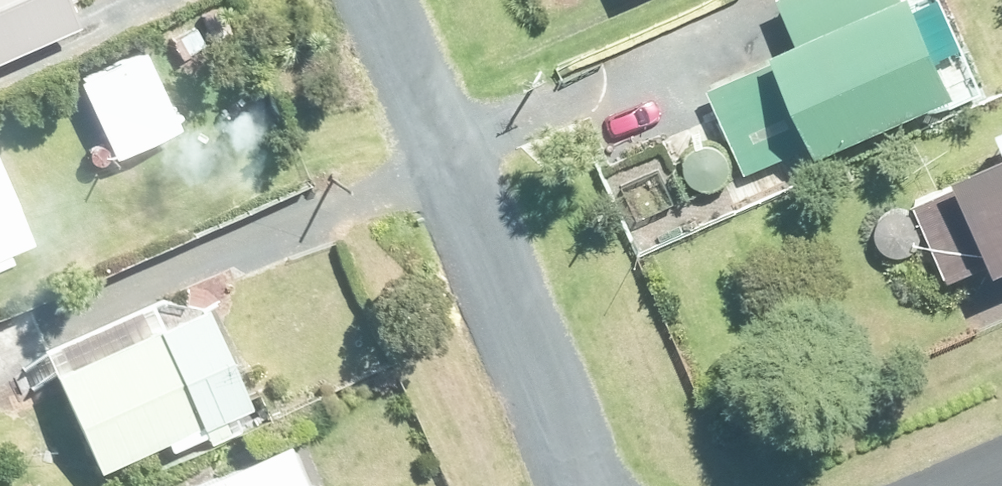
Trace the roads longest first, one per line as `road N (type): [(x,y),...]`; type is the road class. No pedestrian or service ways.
road 1 (residential): [(364,0),(580,485)]

